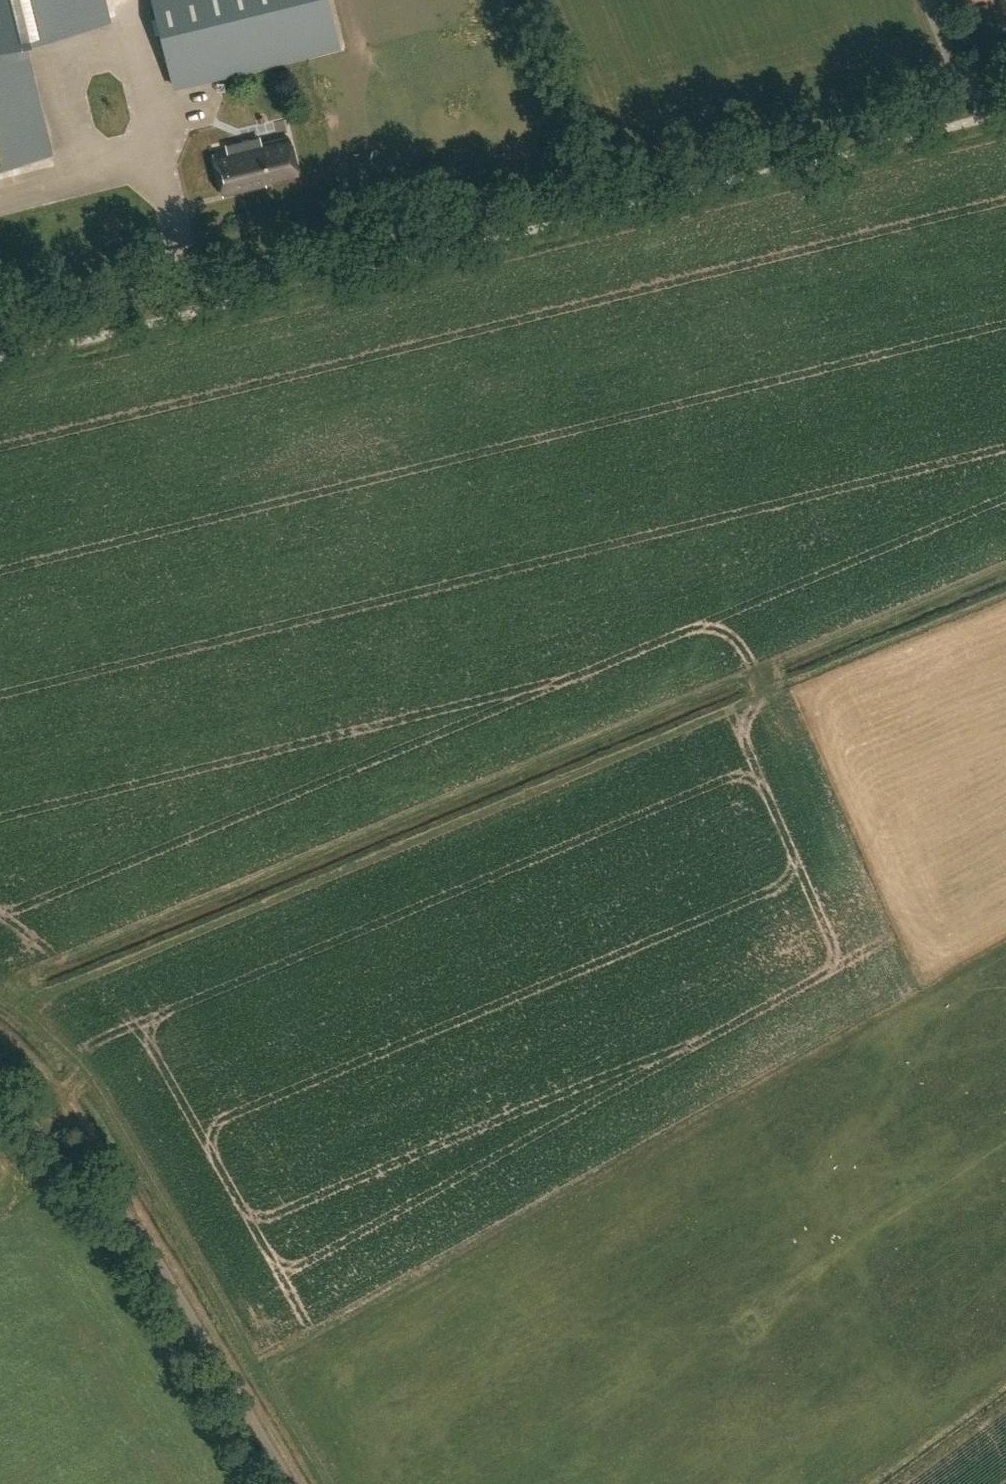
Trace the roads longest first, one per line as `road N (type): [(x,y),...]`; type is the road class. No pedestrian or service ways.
road 1 (tertiary): [(0,328),(969,92)]

